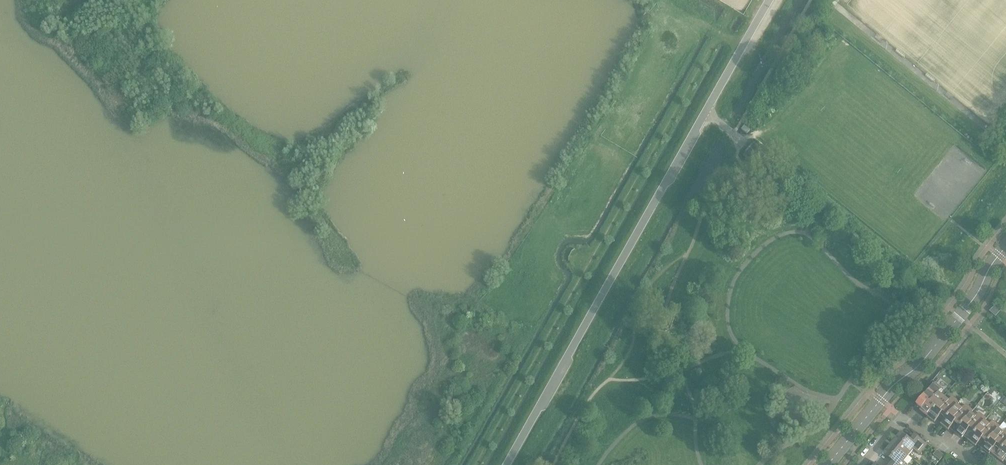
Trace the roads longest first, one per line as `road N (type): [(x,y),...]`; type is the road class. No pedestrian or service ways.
road 1 (unclassified): [(508,464),(770,0)]
road 2 (tertiary): [(827,464),(976,295),(1005,244)]

